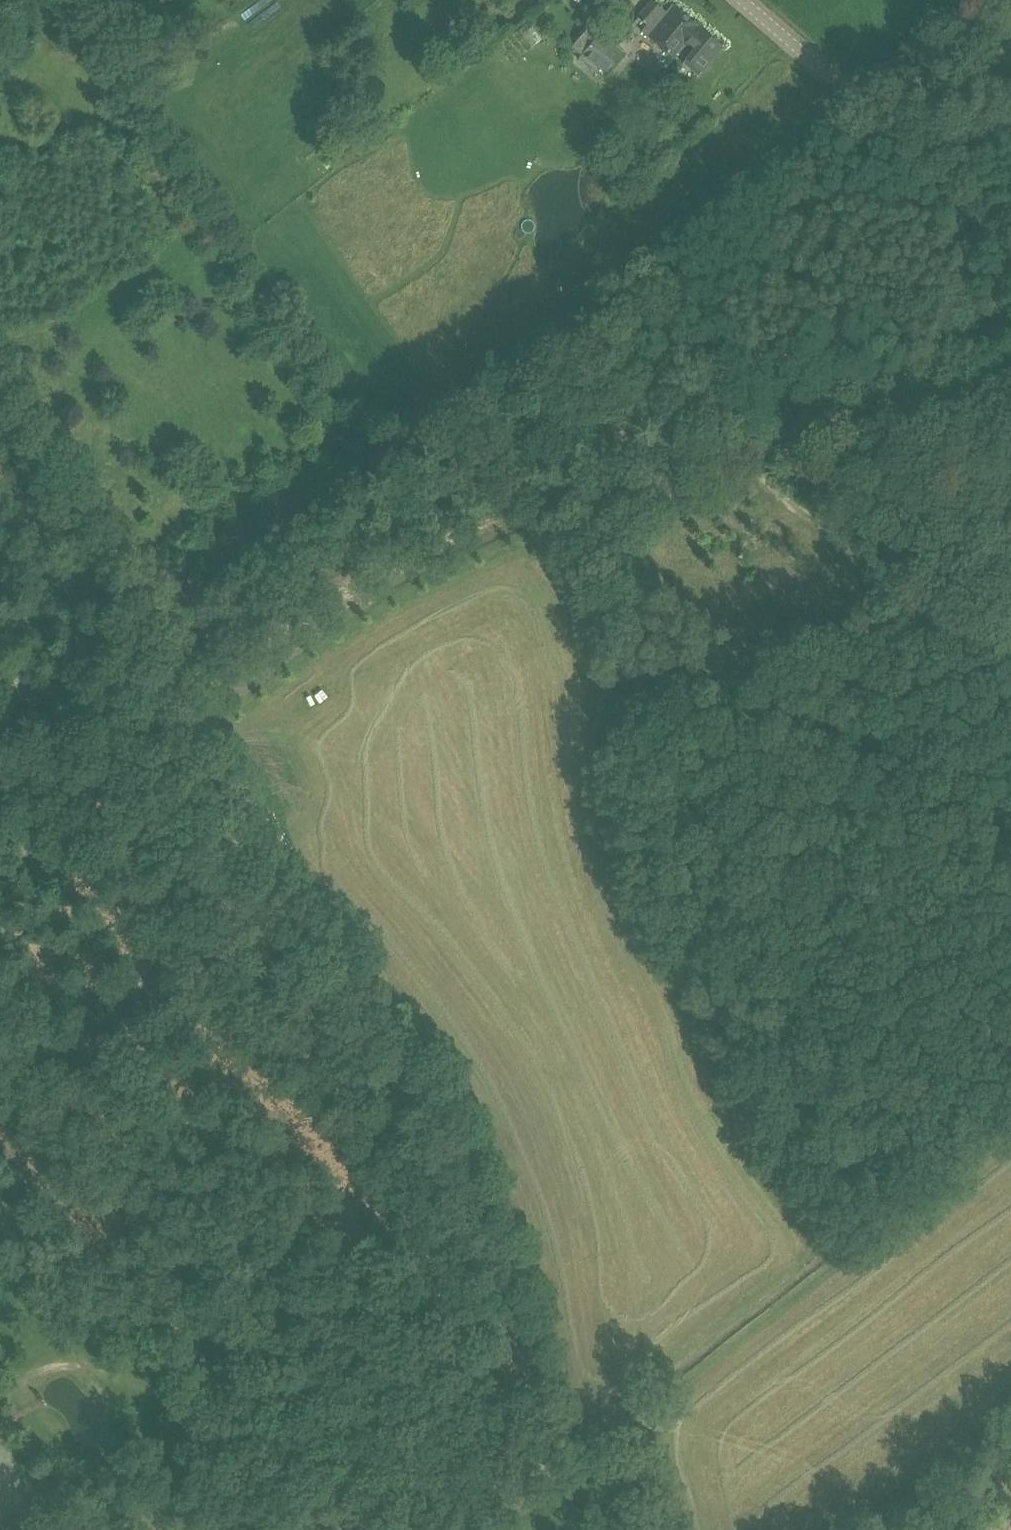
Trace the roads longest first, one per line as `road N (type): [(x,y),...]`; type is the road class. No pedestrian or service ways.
road 1 (unclassified): [(1010,240),(731,0)]

